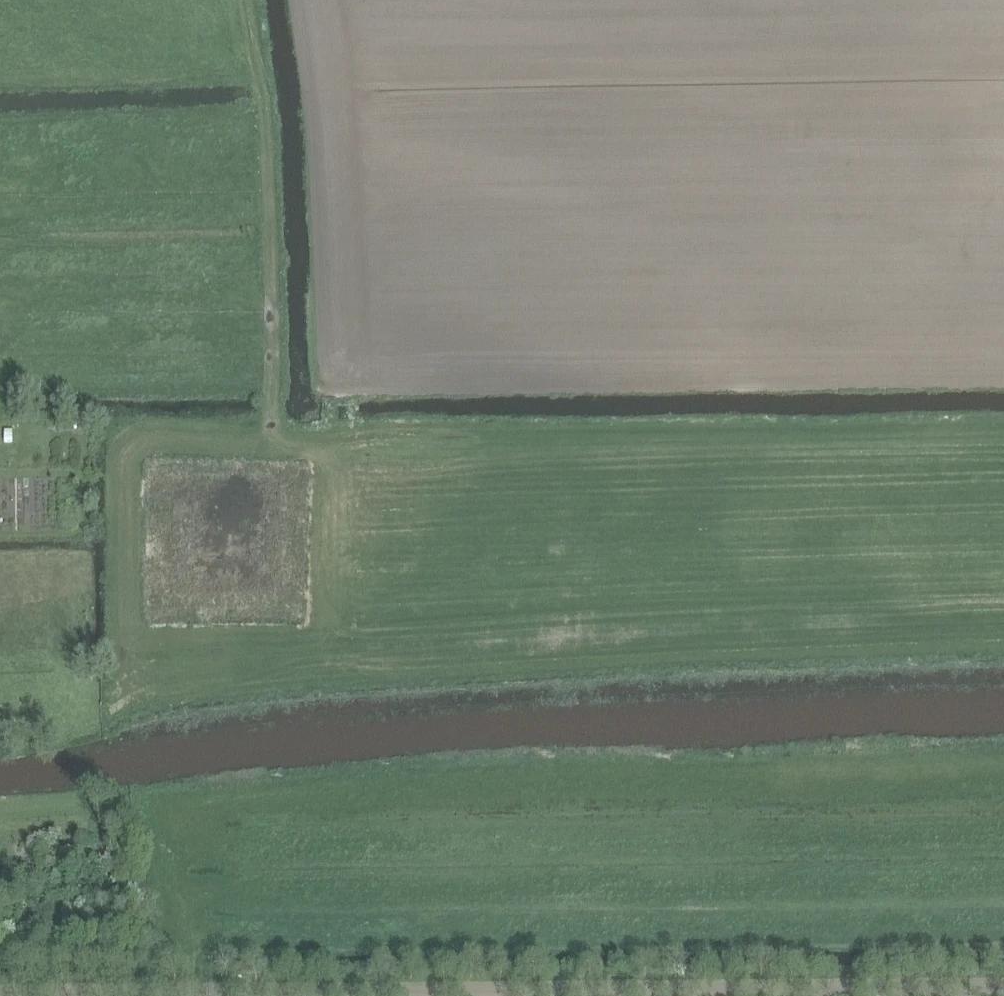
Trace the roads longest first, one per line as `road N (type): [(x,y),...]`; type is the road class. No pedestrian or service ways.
road 1 (tertiary): [(1003,988),(0,995)]

